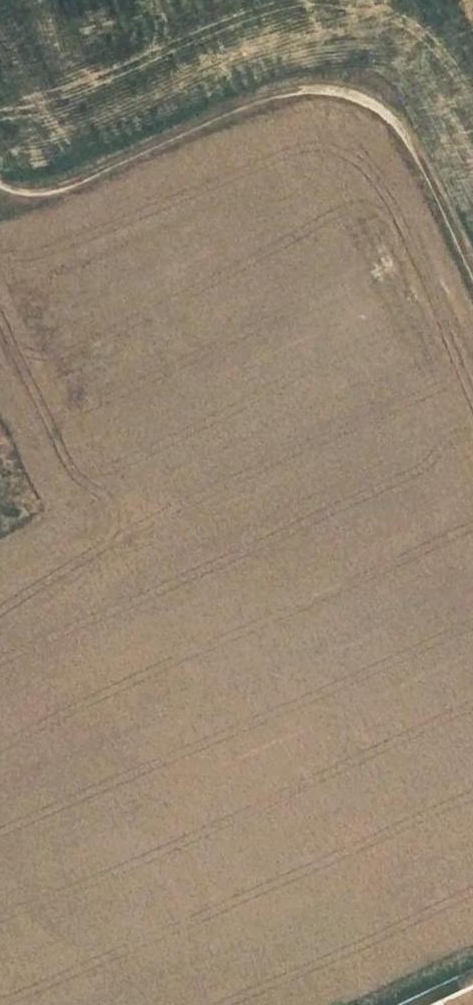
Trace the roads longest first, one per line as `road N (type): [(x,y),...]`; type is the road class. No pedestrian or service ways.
road 1 (track): [(0,200),(51,203),(293,97),(348,94),(396,132),(472,309)]

